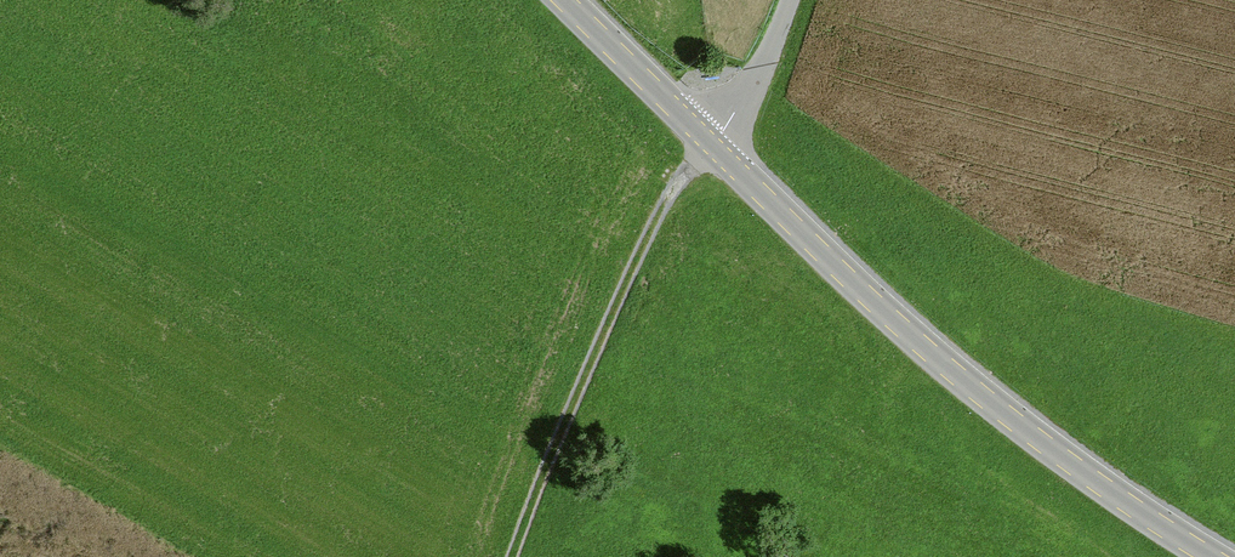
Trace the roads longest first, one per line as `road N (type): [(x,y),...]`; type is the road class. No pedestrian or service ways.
road 1 (tertiary): [(561,0),(840,281),(1070,470),(1210,556)]
road 2 (track): [(711,146),(540,472),(509,556)]

